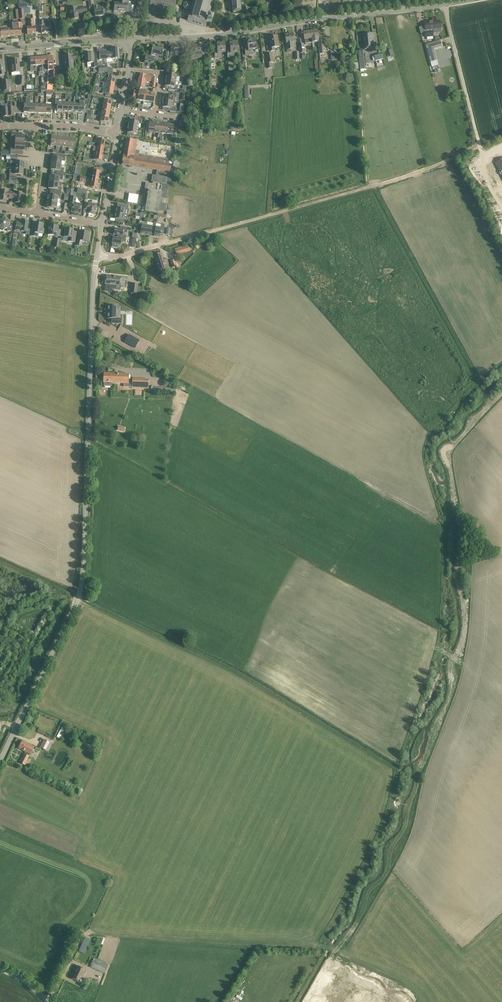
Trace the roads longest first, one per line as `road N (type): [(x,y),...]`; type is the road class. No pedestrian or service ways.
road 1 (unclassified): [(0,763),(81,593),(97,259)]
road 2 (residential): [(134,37),(223,35),(354,16)]

